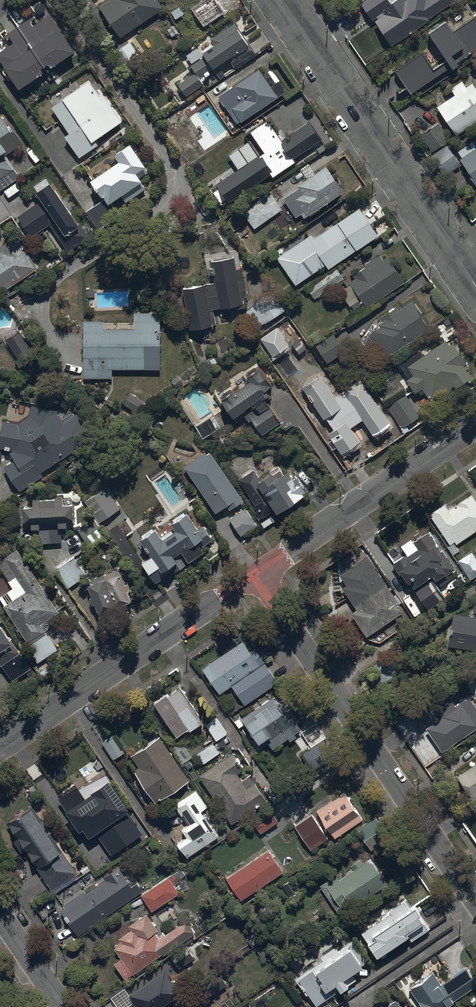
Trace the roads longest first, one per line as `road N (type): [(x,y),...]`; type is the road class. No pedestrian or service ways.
road 1 (residential): [(468,885),(259,573)]
road 2 (residential): [(285,0),(475,282)]
road 3 (tertiary): [(0,748),(259,573)]
road 4 (tertiary): [(259,573),(475,424)]

